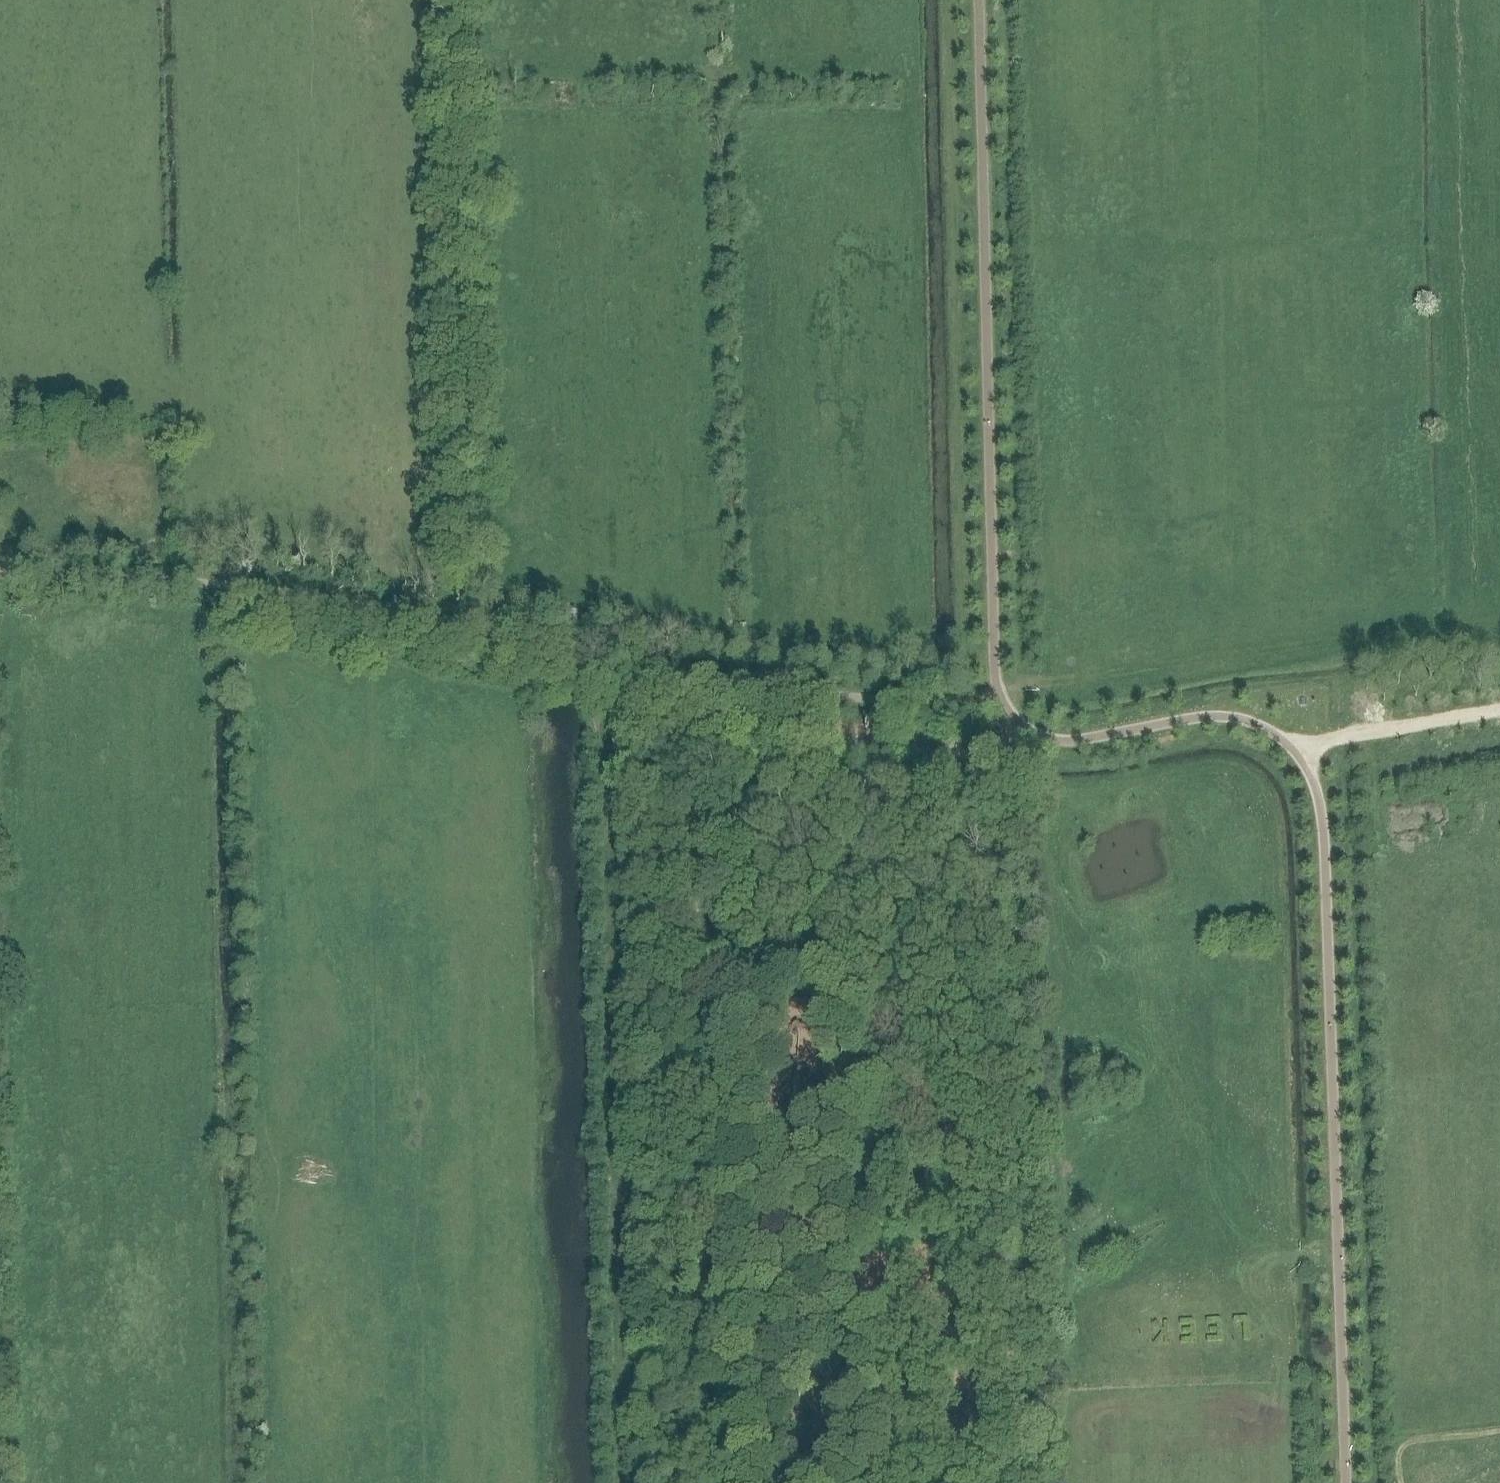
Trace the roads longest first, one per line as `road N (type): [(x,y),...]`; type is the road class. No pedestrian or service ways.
road 1 (track): [(996,747),(944,753),(736,733),(717,739),(702,760),(711,1482)]
road 2 (track): [(1499,710),(1325,738),(1298,753)]

